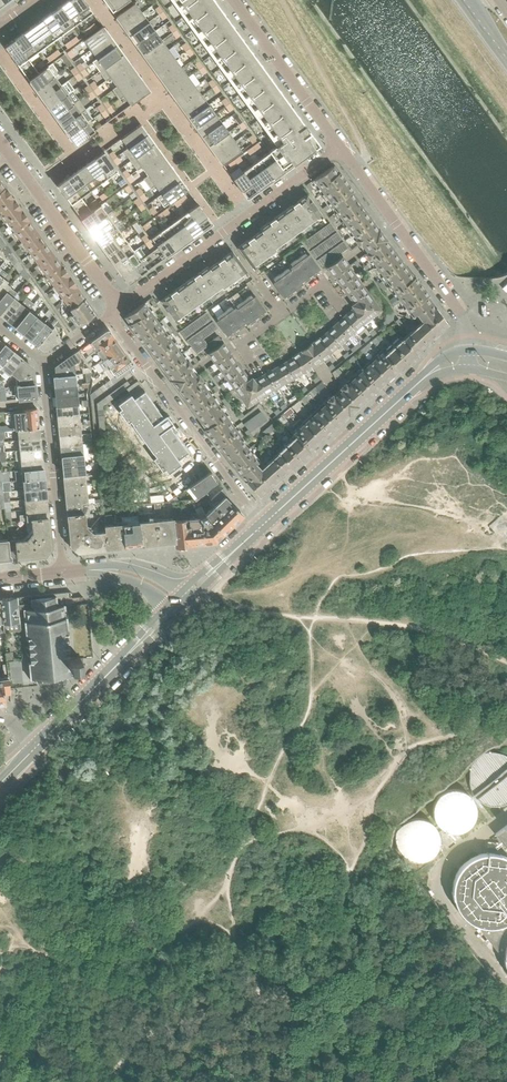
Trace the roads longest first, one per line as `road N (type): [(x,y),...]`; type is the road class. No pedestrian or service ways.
road 1 (residential): [(168,395),(396,226)]
road 2 (residential): [(122,306),(338,147)]
road 3 (tertiary): [(263,525),(419,382)]
road 4 (residential): [(45,364),(63,573)]
road 5 (residential): [(122,306),(0,140)]
road 6 (tertiary): [(53,731),(183,601)]
road 7 (residential): [(338,147),(232,0)]
road 8 (residential): [(263,525),(168,395)]
road 9 (residential): [(463,352),(458,311),(396,226)]
road 10 (residential): [(183,601),(146,577),(63,573)]

